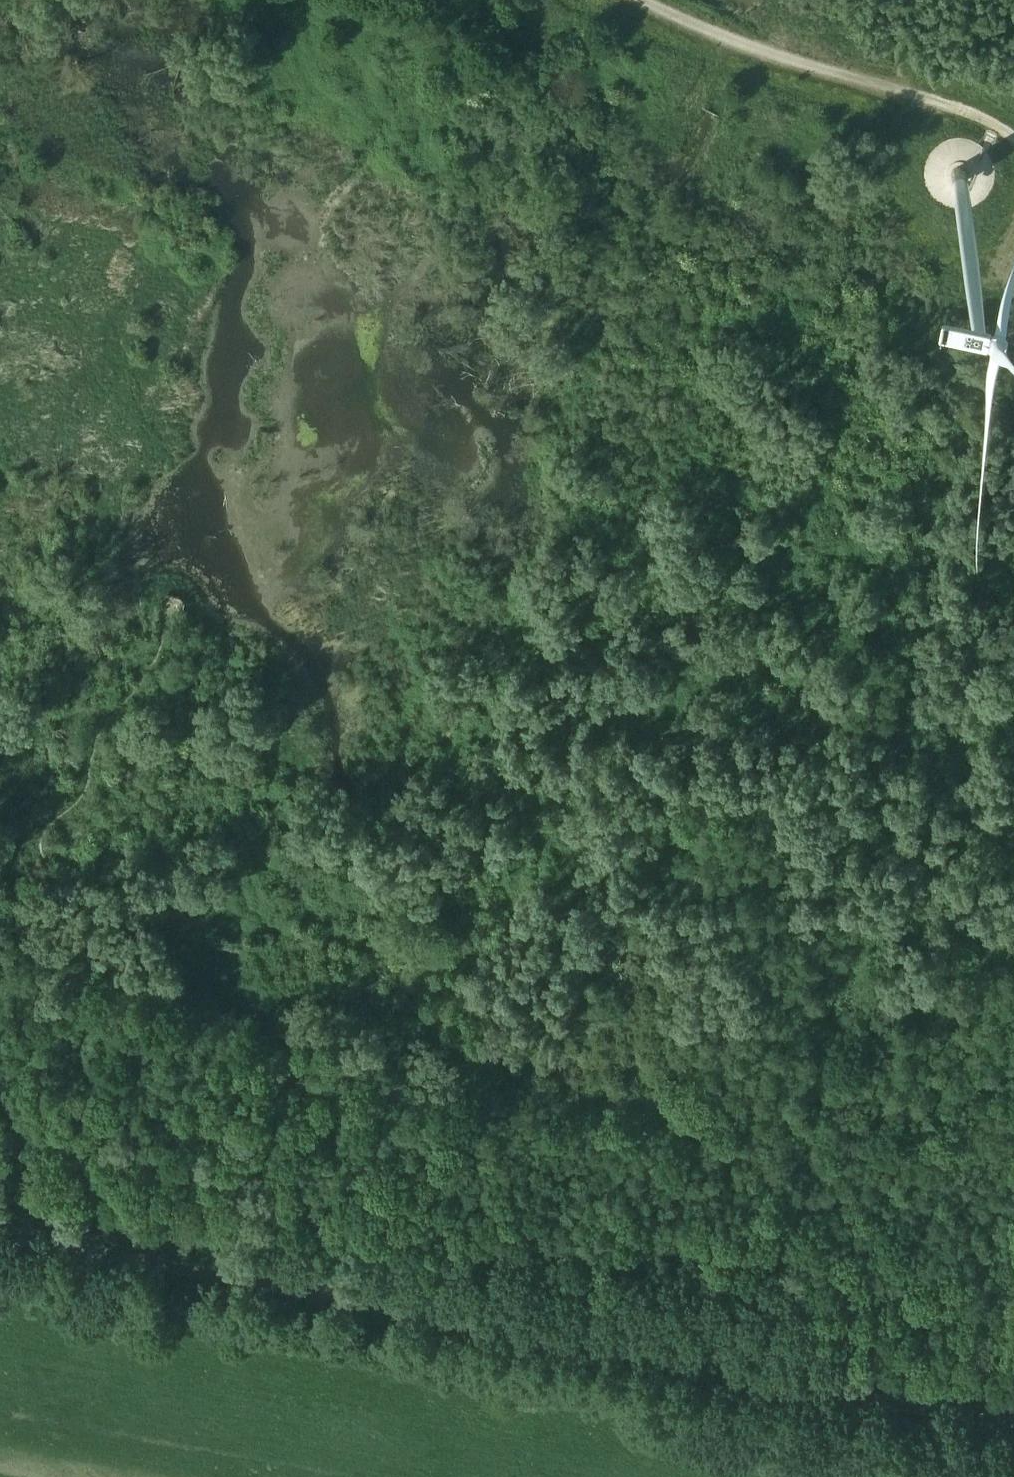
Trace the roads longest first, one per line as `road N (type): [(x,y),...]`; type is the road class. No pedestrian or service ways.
road 1 (track): [(1013,142),(892,88),(757,49),(637,0)]

